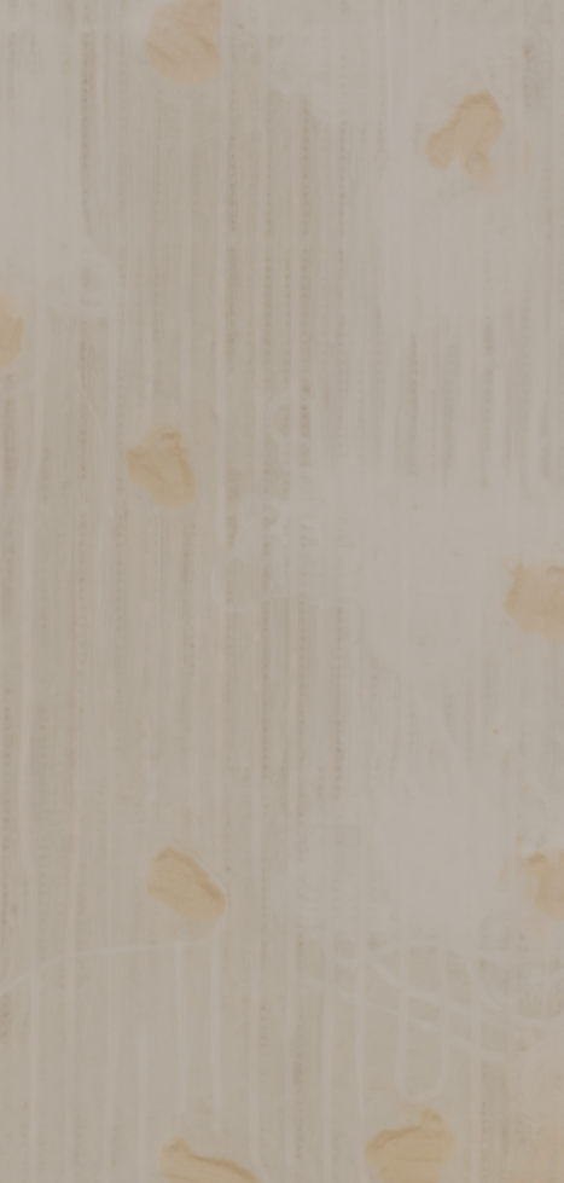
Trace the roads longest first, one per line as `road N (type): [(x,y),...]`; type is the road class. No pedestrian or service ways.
road 1 (residential): [(0,1161),(563,1165)]

